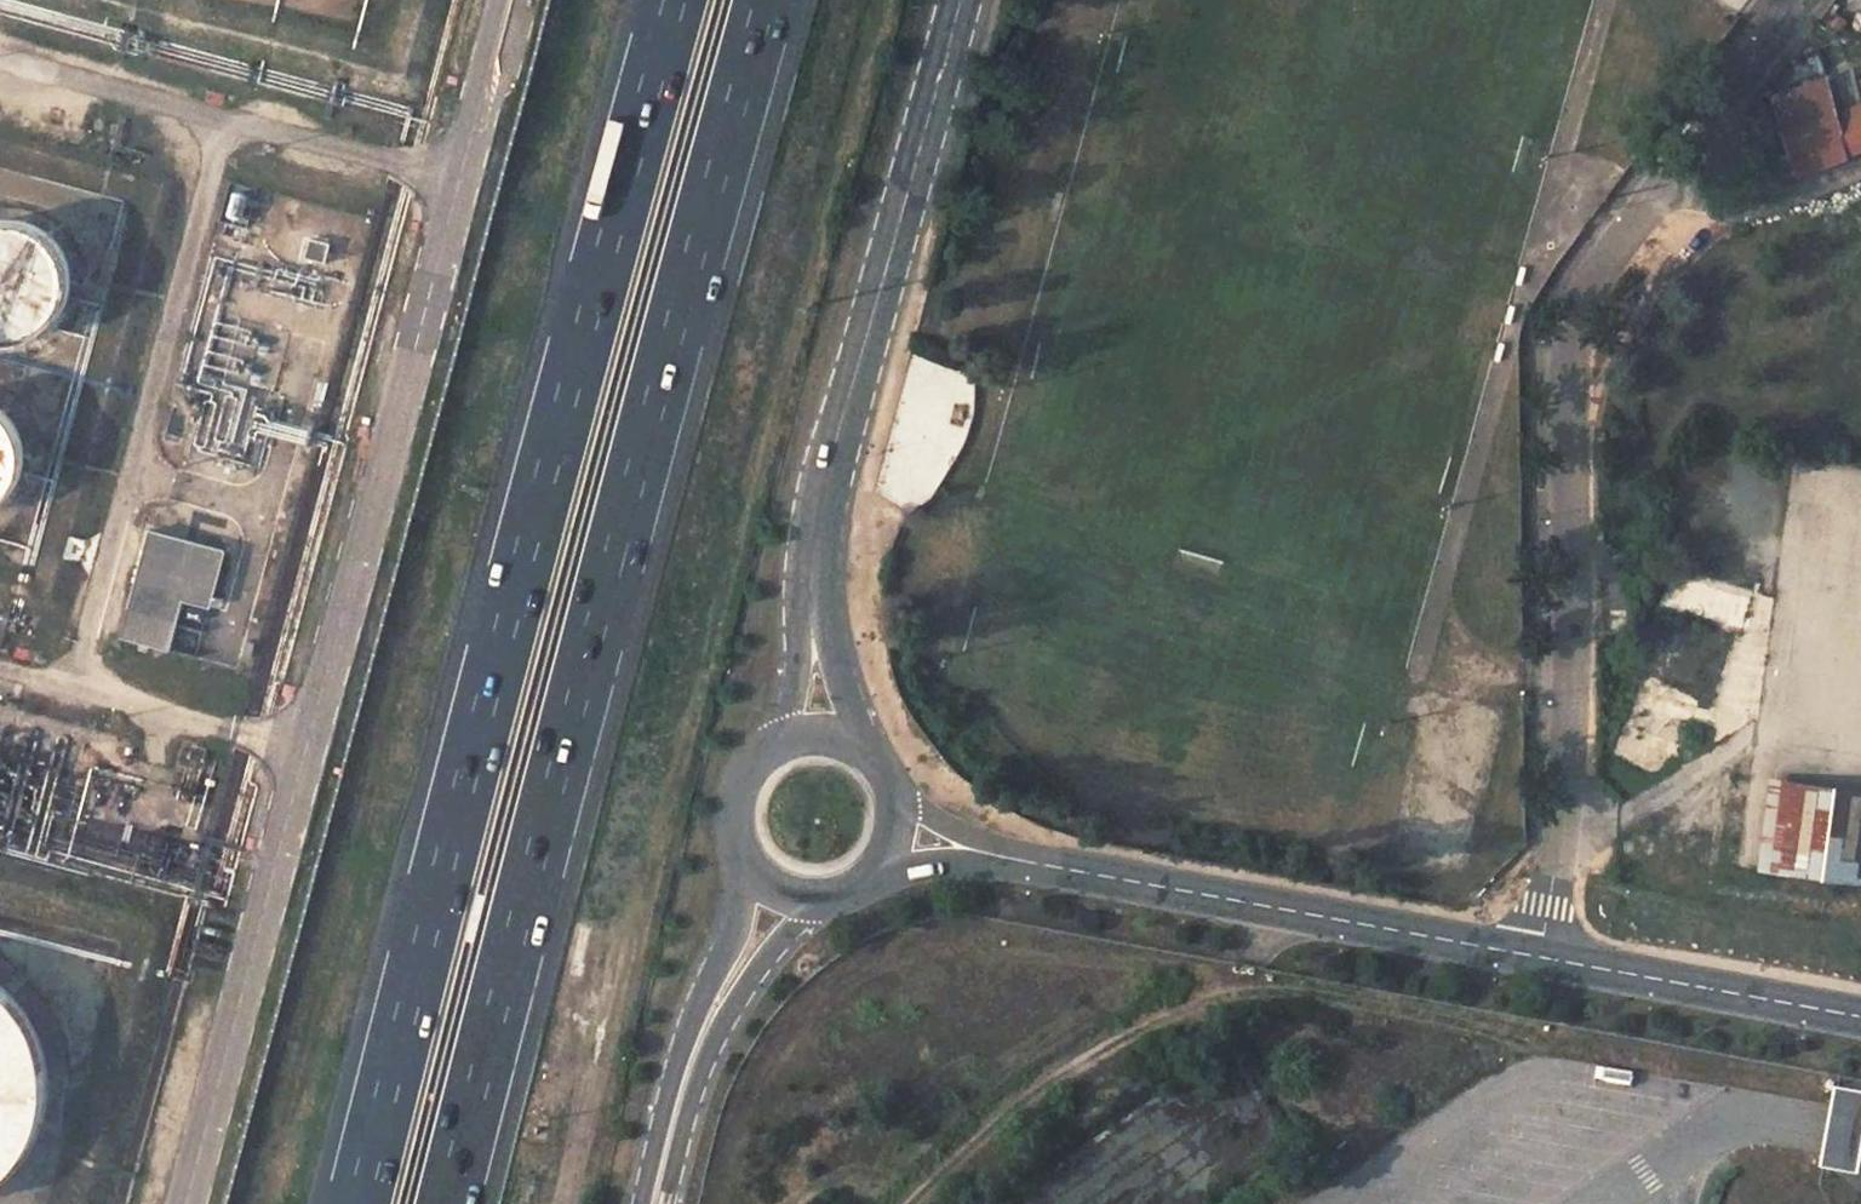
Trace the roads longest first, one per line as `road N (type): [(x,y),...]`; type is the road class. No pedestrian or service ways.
road 1 (unclassified): [(506,0),(187,1203)]
road 2 (motorway): [(674,0),(359,1203)]
road 3 (motorway): [(450,1203),(765,0)]
road 4 (unclassified): [(1542,955),(1564,798),(1575,335),(1599,266),(1668,184)]
road 5 (secondary): [(960,0),(833,448),(813,562)]
road 6 (unclassified): [(985,853),(1542,955)]
road 7 (unclassified): [(1542,955),(1860,1015)]
road 8 (unclassified): [(1668,184),(1808,0)]
road 9 (unclassified): [(1860,164),(1749,210),(1668,184)]
road 10 (secondary): [(813,562),(797,677),(776,744)]
road 11 (secondary): [(855,743),(813,562)]
road 12 (secondary): [(697,1046),(811,902)]
road 13 (secondary): [(752,873),(697,1046)]
road 14 (secondary): [(697,1046),(654,1203)]
road 15 (secondary): [(776,744),(756,759),(733,802),(732,827),(752,873)]

